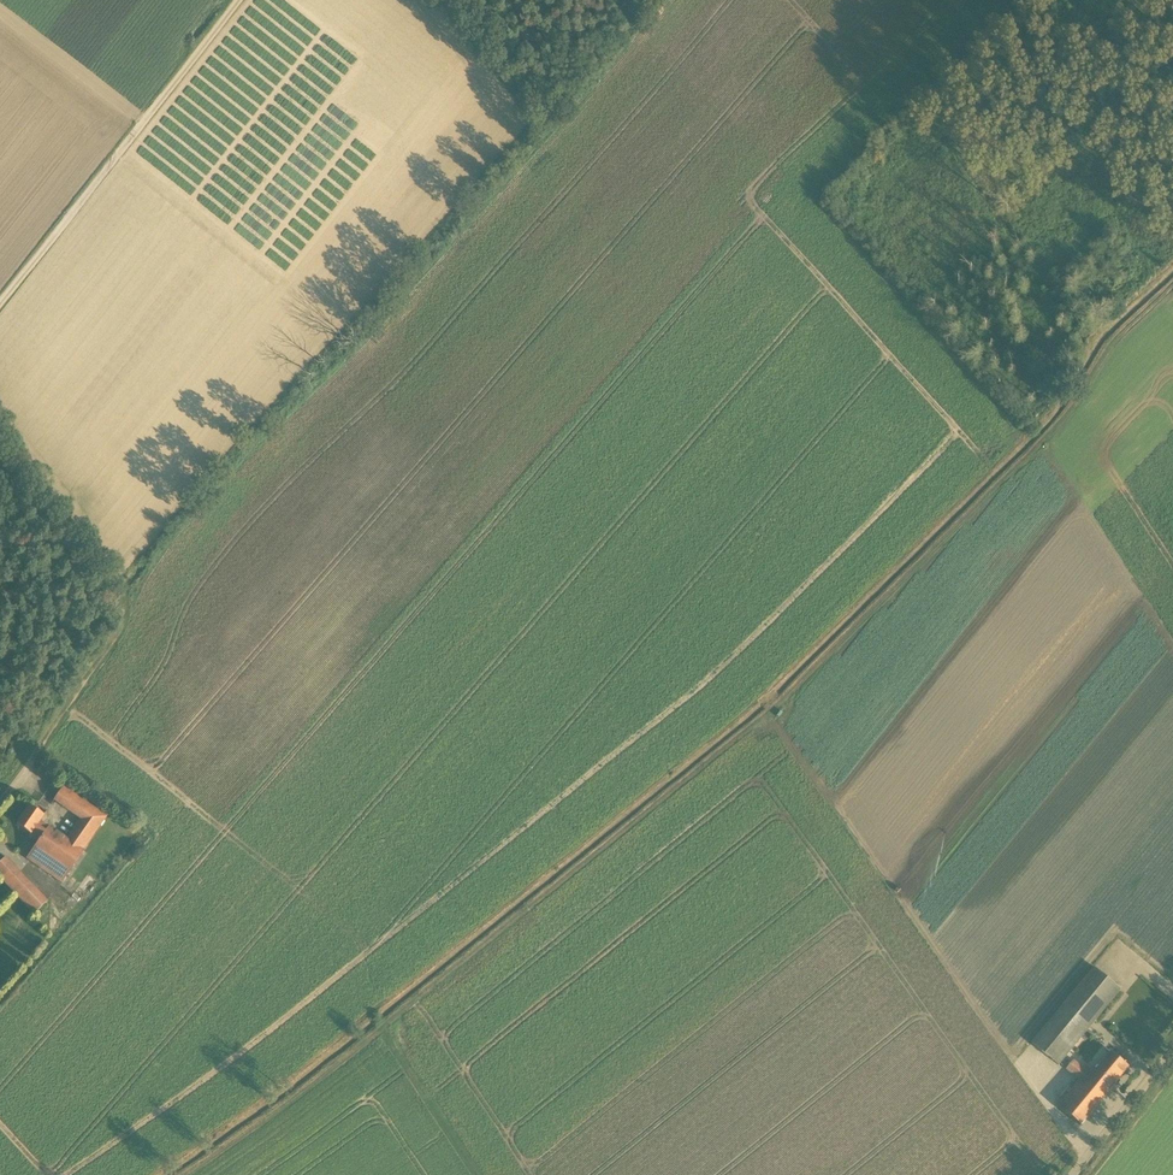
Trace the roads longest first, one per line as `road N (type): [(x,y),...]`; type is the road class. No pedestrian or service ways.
road 1 (track): [(1172,287),(1104,359),(1046,445),(763,721),(190,1174)]
road 2 (track): [(0,437),(99,556),(123,602),(117,632),(0,798)]
road 3 (track): [(0,303),(237,0)]
road 4 (track): [(382,1028),(477,1174)]
road 5 (unclassified): [(1074,1174),(1172,1051)]

